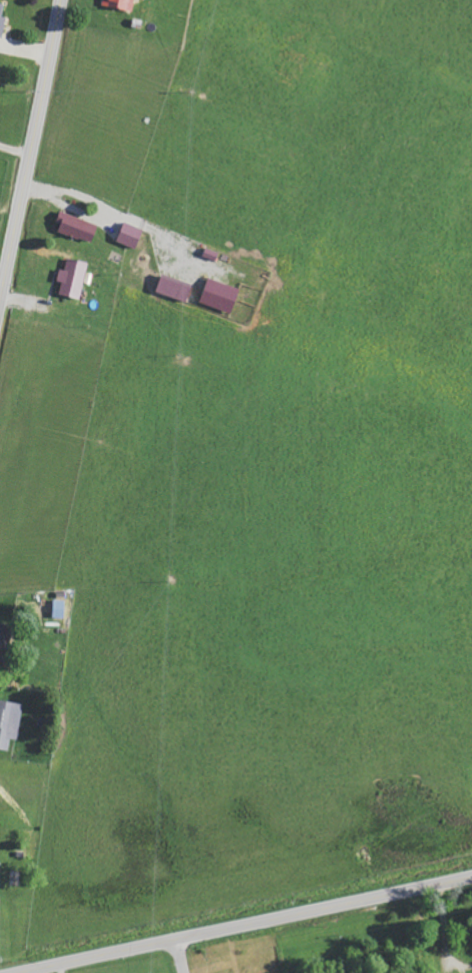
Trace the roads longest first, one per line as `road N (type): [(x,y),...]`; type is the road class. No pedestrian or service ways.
road 1 (secondary): [(471,877),(24,972)]
road 2 (secondary): [(0,306),(62,0)]

